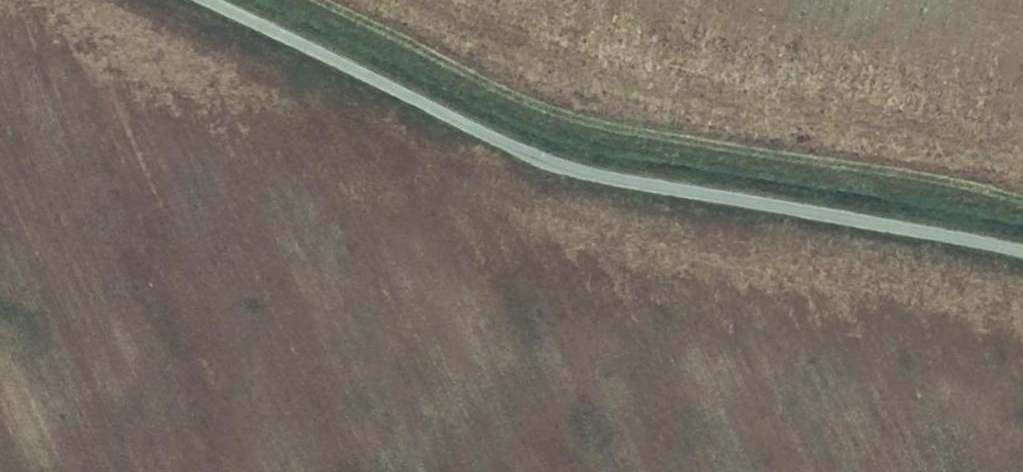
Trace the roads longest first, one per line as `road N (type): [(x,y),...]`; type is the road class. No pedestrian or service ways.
road 1 (track): [(209,0),(534,156),(603,175),(1022,251)]

